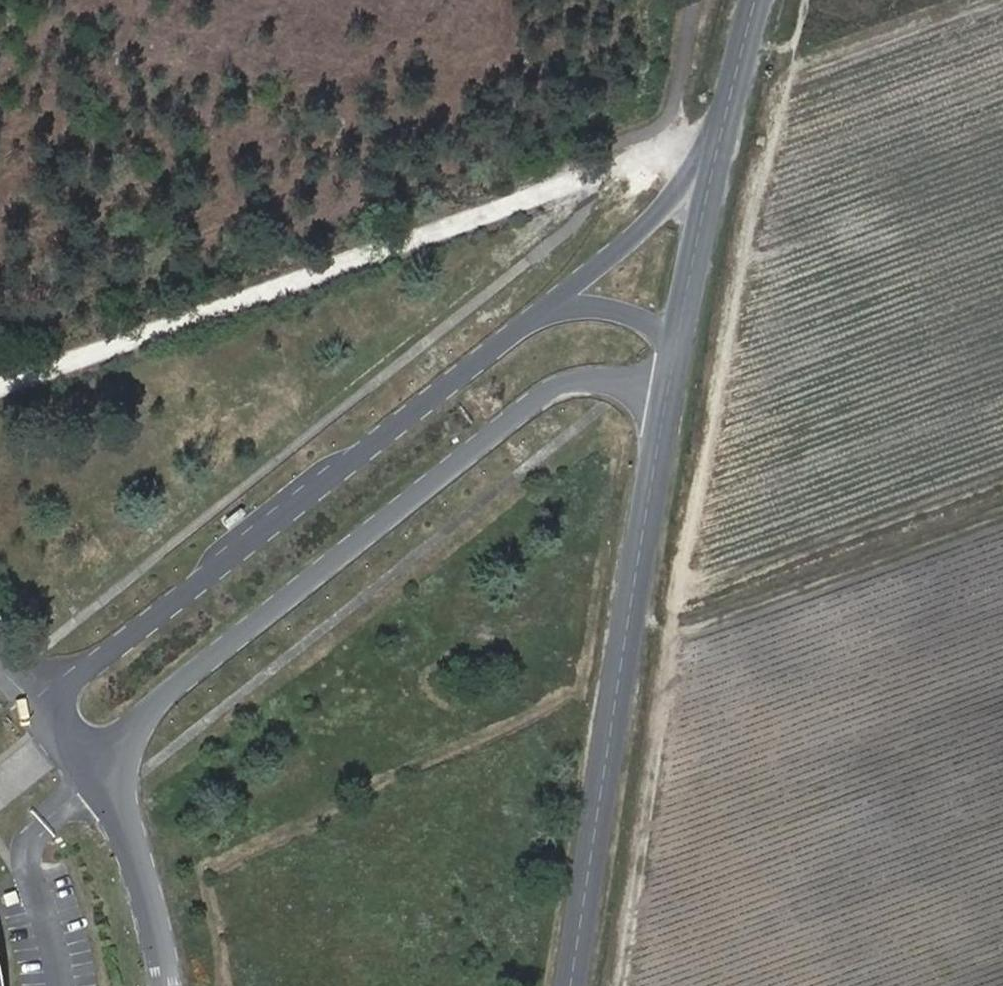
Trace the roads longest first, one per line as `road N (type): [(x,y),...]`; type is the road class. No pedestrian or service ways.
road 1 (track): [(616,985),(725,323),(803,0)]
road 2 (track): [(715,149),(628,152),(0,387)]
road 3 (unclassified): [(532,332),(479,384),(313,486),(65,681),(56,702),(60,727),(100,770)]
road 4 (tertiary): [(626,379),(646,413),(656,465),(568,985)]
road 5 (unclassified): [(100,770),(164,688),(335,552),(434,451),(476,418),(541,389),(567,386)]
road 6 (tertiary): [(755,0),(697,201),(631,292)]
road 7 (unclassified): [(100,770),(141,869),(163,985)]
road 8 (tertiary): [(631,292),(597,276),(560,284),(545,297),(532,332)]

